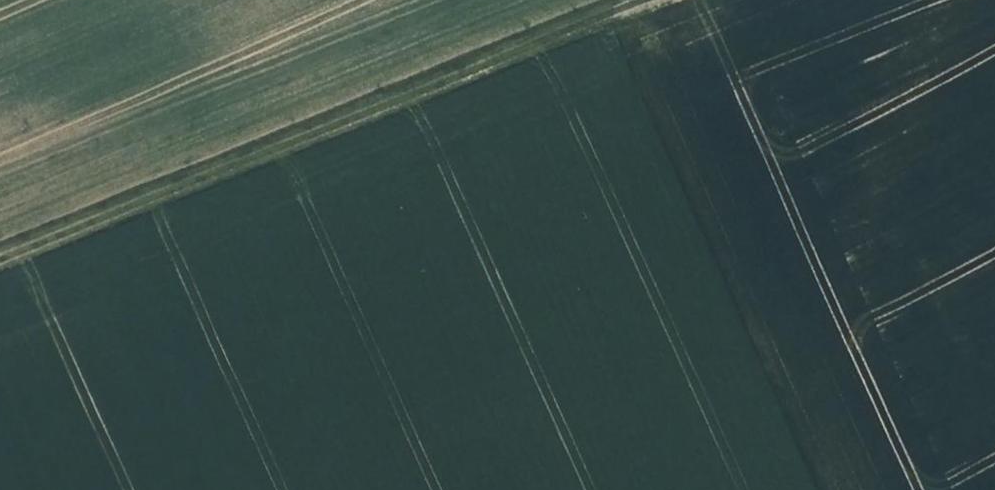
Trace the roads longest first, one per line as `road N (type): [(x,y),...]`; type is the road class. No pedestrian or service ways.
road 1 (track): [(0,258),(622,11)]

